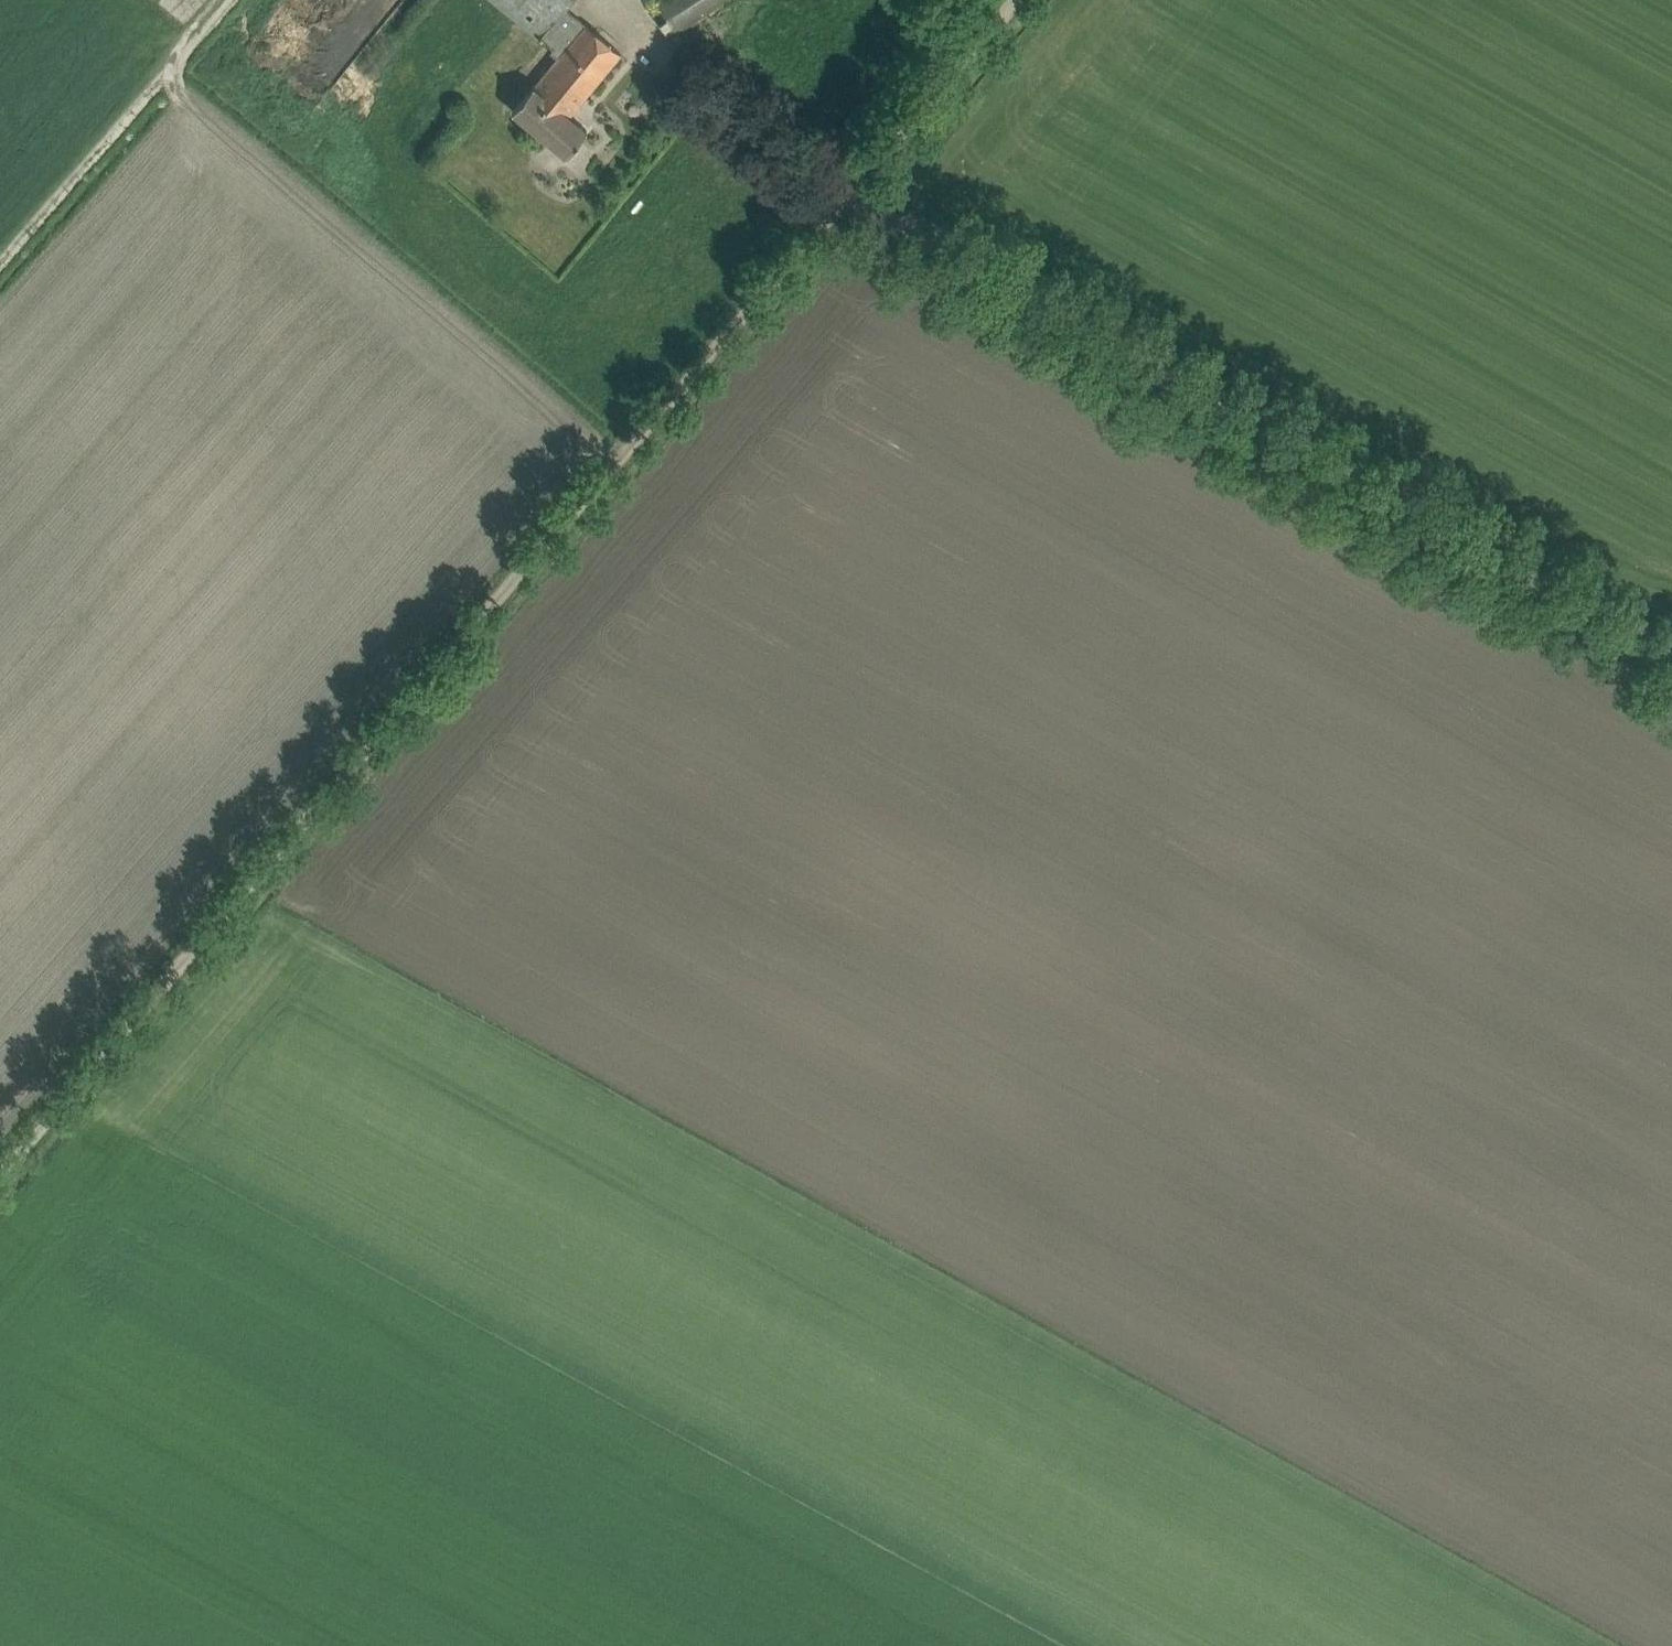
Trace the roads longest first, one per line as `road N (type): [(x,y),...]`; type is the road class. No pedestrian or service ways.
road 1 (track): [(0,1174),(1016,0)]
road 2 (track): [(0,273),(236,0)]

